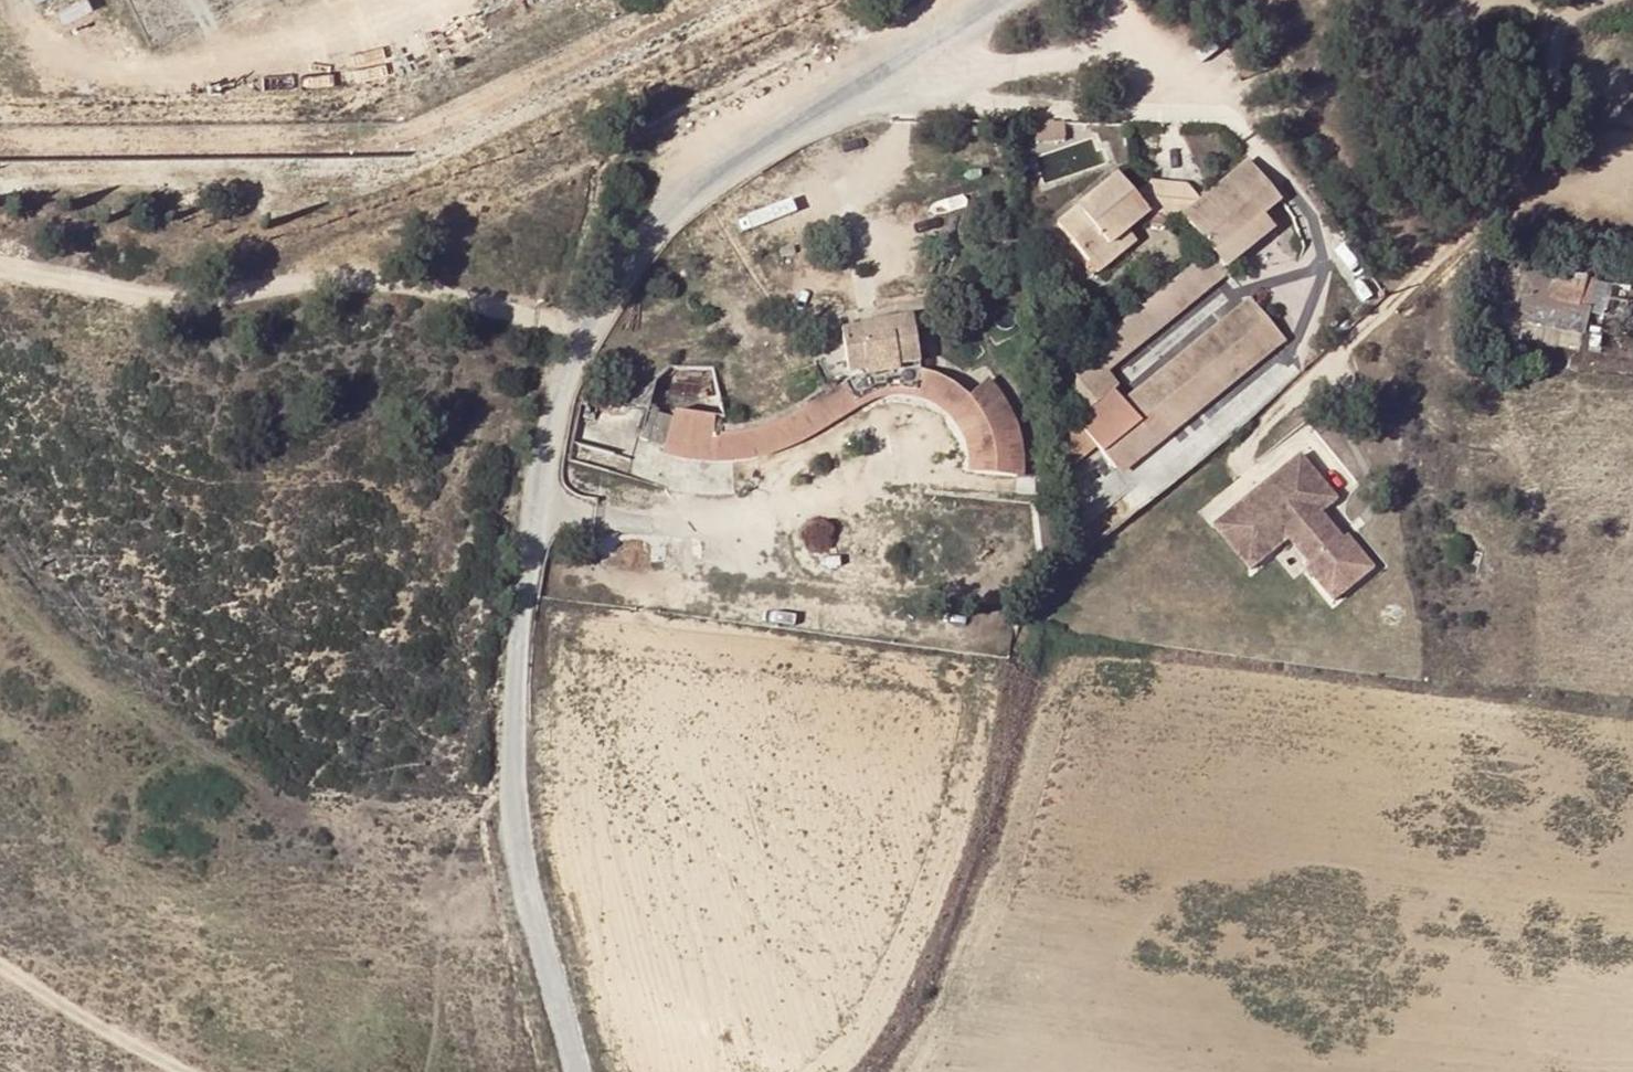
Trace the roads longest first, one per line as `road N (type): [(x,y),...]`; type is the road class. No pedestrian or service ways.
road 1 (unclassified): [(990,0),(684,207),(629,263),(558,386),(522,617),(514,819),(574,1071)]
road 2 (track): [(1598,0),(1557,39),(1517,171),(1462,237),(1245,446),(1250,475)]
road 3 (track): [(591,328),(405,281),(260,281),(189,300),(75,268),(0,259)]
road 4 (track): [(178,1071),(0,952)]

